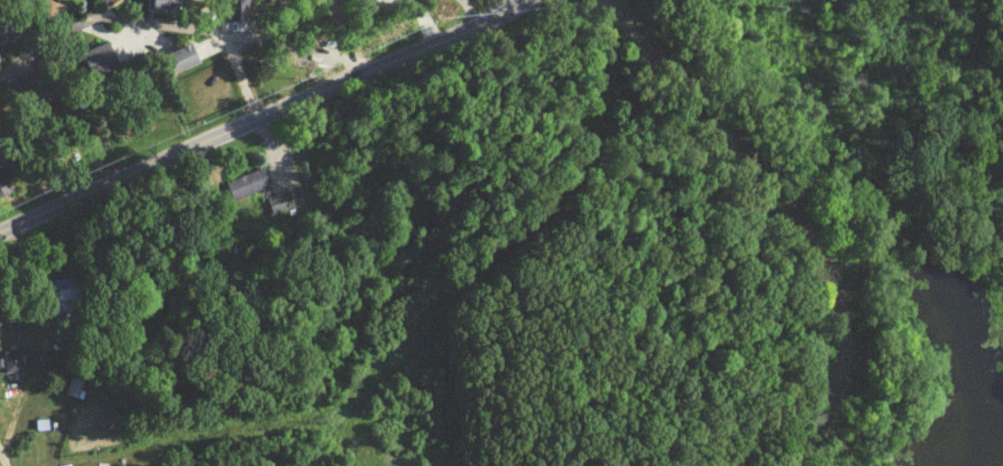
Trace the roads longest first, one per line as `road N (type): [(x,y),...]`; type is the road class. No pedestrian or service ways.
road 1 (residential): [(0,227),(340,86),(521,0)]
road 2 (residential): [(612,0),(728,120),(833,269),(840,357),(825,406),(784,465)]
road 3 (residential): [(0,64),(45,30),(98,16),(188,23),(229,51),(256,120)]

